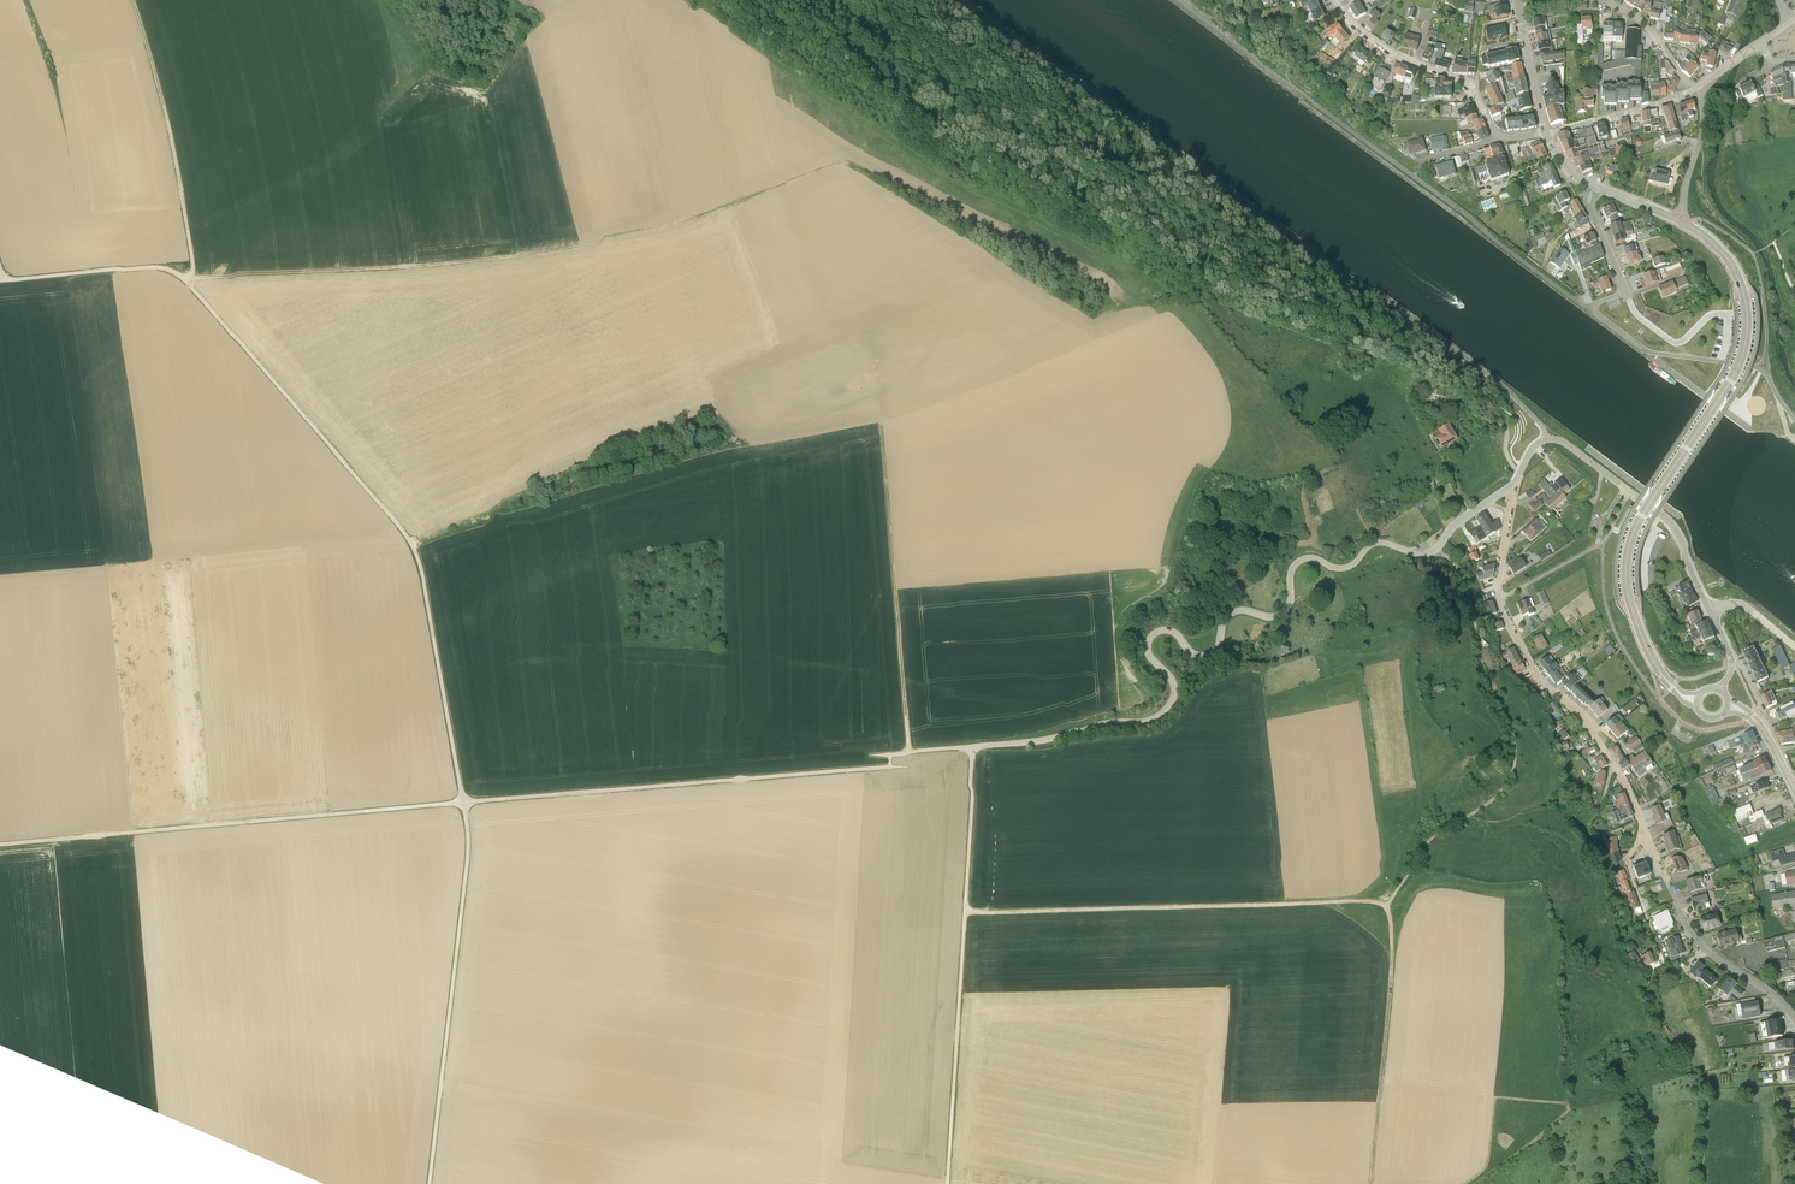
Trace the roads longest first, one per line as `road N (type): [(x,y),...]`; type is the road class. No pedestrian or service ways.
road 1 (unclassified): [(1435,554),(1377,546),(1343,573),(1299,566),(1283,617),(1228,622),(1210,662),(1196,664),(1174,640),(1151,645),(1151,666),(1174,699),(1157,727),(975,761)]
road 2 (track): [(791,190),(667,235),(510,260),(191,280)]
road 3 (unclassified): [(464,803),(411,544),(186,285)]
road 4 (secondary): [(1680,221),(1731,267),(1746,335),(1736,373),(1628,545),(1628,601),(1651,659)]
road 5 (unclassified): [(464,803),(0,845)]
road 6 (unclassified): [(911,765),(464,803)]
road 7 (track): [(1386,907),(1369,901),(964,913)]
road 8 (unclassified): [(975,761),(947,1183)]
road 9 (unclassified): [(430,1183),(468,865),(464,803)]
road 10 (residential): [(1506,491),(1538,443),(1562,441),(1668,522),(1710,607)]
road 11 (track): [(908,727),(883,433)]
road 12 (track): [(1386,907),(1391,985),(1371,1183)]
road 13 (track): [(1469,605),(1483,691),(1512,743),(1513,770),(1504,792),(1468,823)]
road 14 (track): [(187,233),(131,0)]
road 15 (residential): [(1666,882),(1700,941),(1794,1019)]
road 16 (unclassified): [(186,285),(157,271),(4,284)]
road 17 (residential): [(1336,0),(1385,49),(1472,93)]
road 18 (residential): [(1499,600),(1536,678),(1588,727)]
road 19 (residential): [(1545,134),(1657,105),(1694,87)]
road 20 (residential): [(1680,221),(1702,120),(1694,87)]
road 21 (secondary): [(1517,0),(1545,134)]
road 22 (residential): [(1641,827),(1628,863),(1656,942)]
road 23 (residential): [(1593,186),(1589,210),(1627,299)]
road 24 (track): [(1468,823),(1432,845),(1386,907)]

